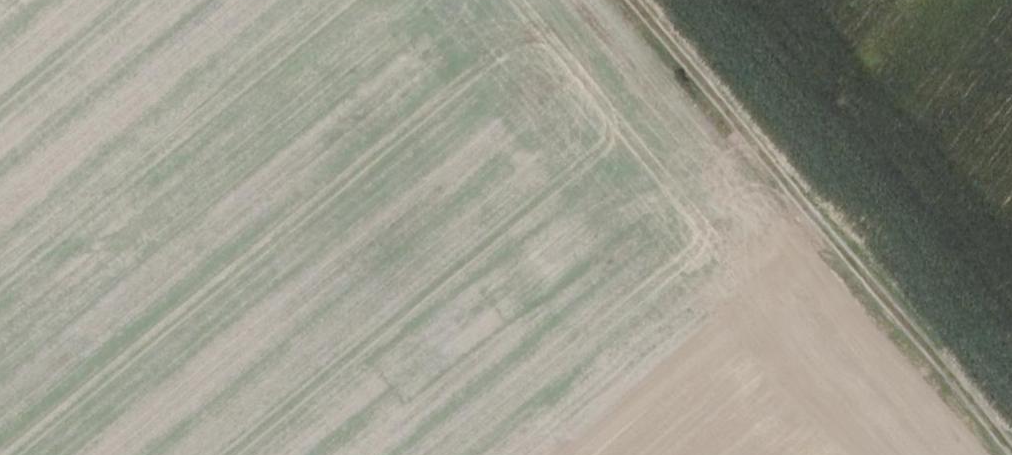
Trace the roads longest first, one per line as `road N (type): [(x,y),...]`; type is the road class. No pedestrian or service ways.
road 1 (track): [(628,0),(1011,454)]

